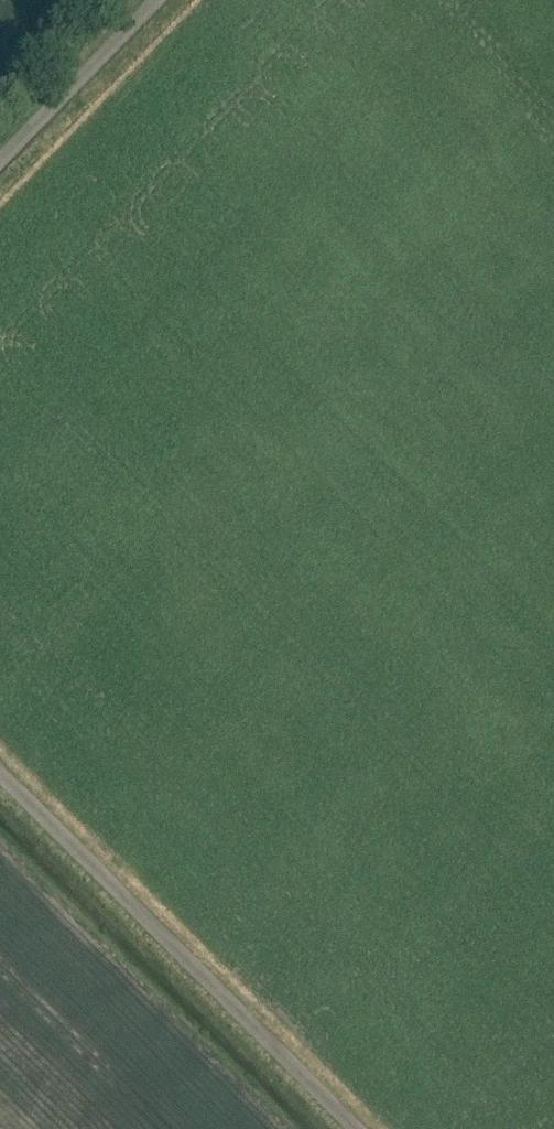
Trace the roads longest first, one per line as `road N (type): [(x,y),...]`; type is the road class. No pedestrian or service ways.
road 1 (track): [(357,1128),(0,774)]
road 2 (unclassified): [(0,162),(157,0)]

